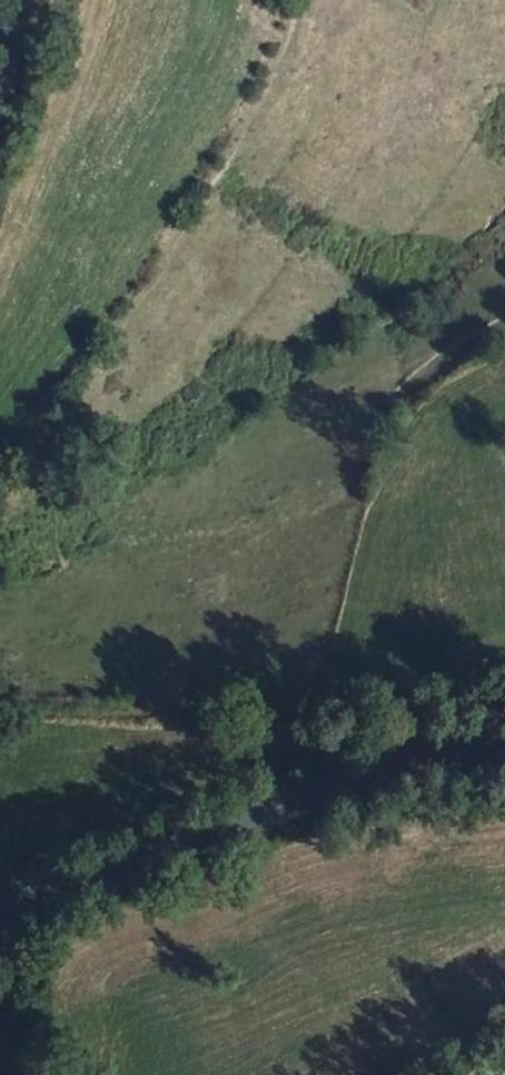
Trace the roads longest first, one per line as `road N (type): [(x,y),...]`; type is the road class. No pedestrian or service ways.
road 1 (secondary): [(504,749),(363,784),(0,916)]
road 2 (track): [(504,701),(0,717)]

